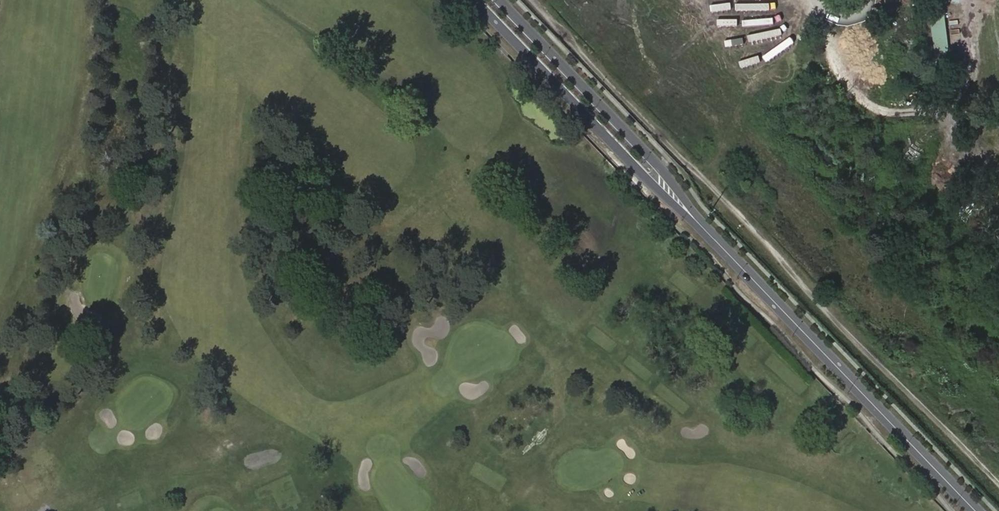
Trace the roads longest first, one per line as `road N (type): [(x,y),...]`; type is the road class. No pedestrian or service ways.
road 1 (tertiary): [(485,0),(976,510)]

